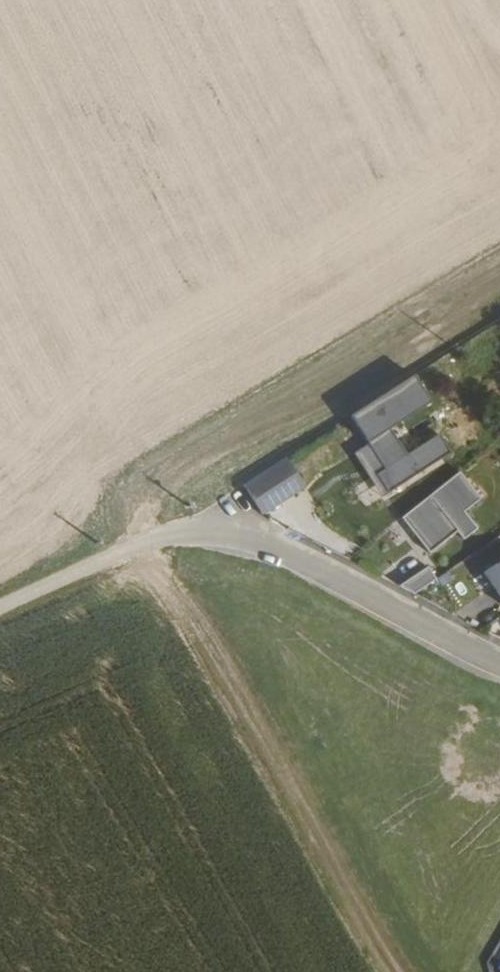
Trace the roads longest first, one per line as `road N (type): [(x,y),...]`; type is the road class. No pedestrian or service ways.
road 1 (unclassified): [(0,611),(160,536),(200,527),(245,532),(499,663)]

